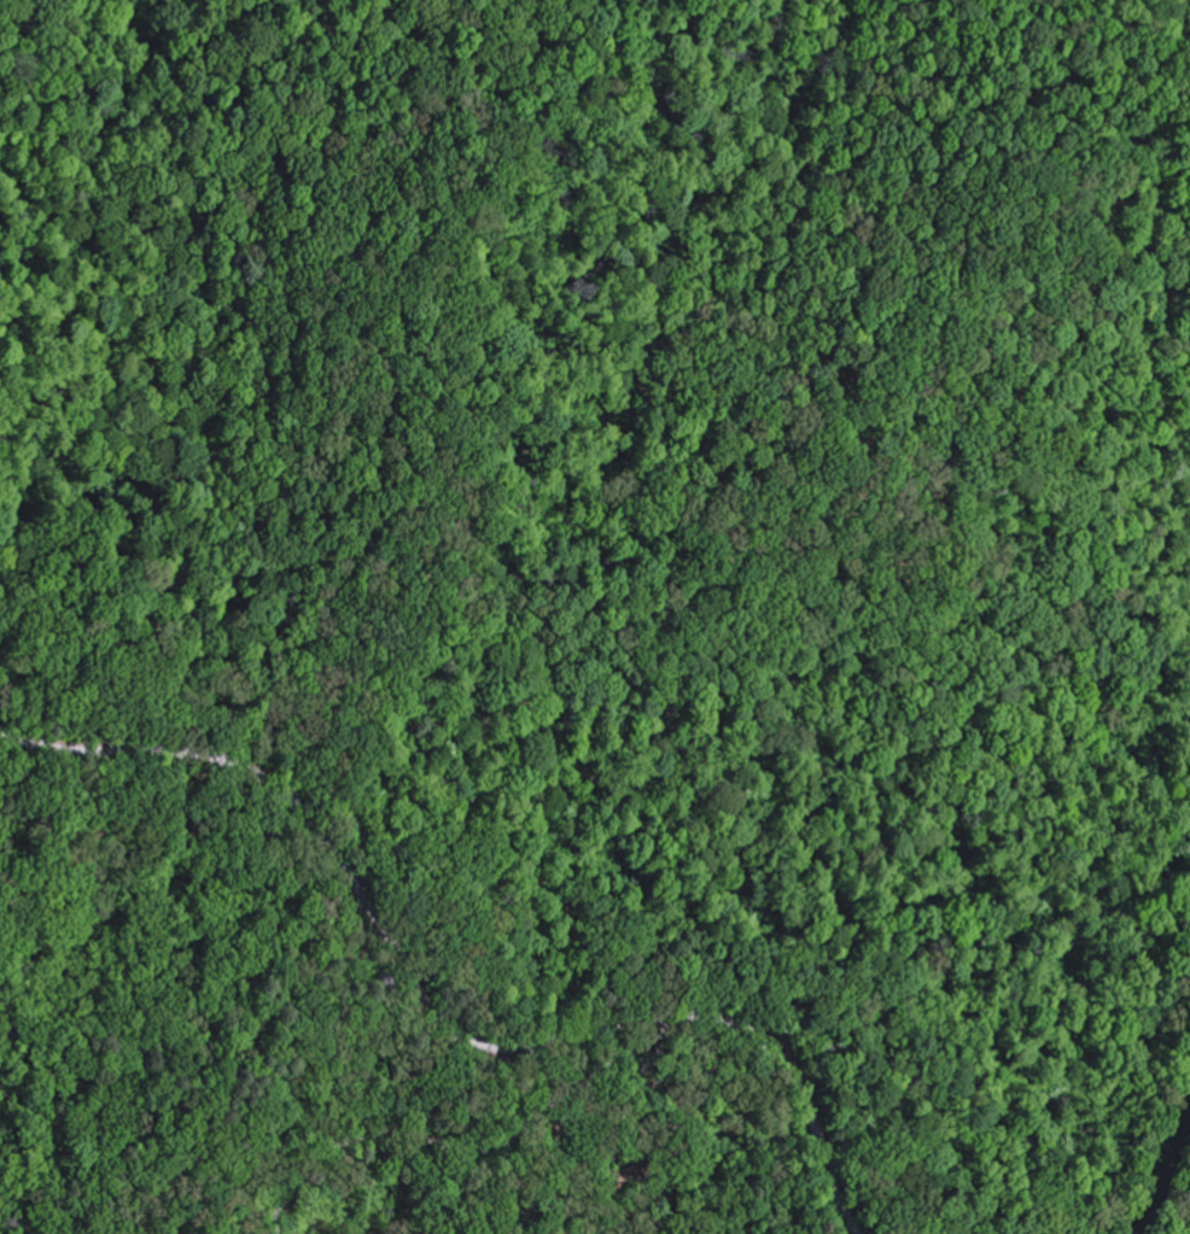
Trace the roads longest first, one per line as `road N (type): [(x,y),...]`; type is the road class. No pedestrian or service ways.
road 1 (residential): [(0,737),(49,751),(173,751),(255,770),(304,807),(430,1007),(468,1042),(515,1048),(693,1017),(737,1028),(778,1057),(856,1233)]

